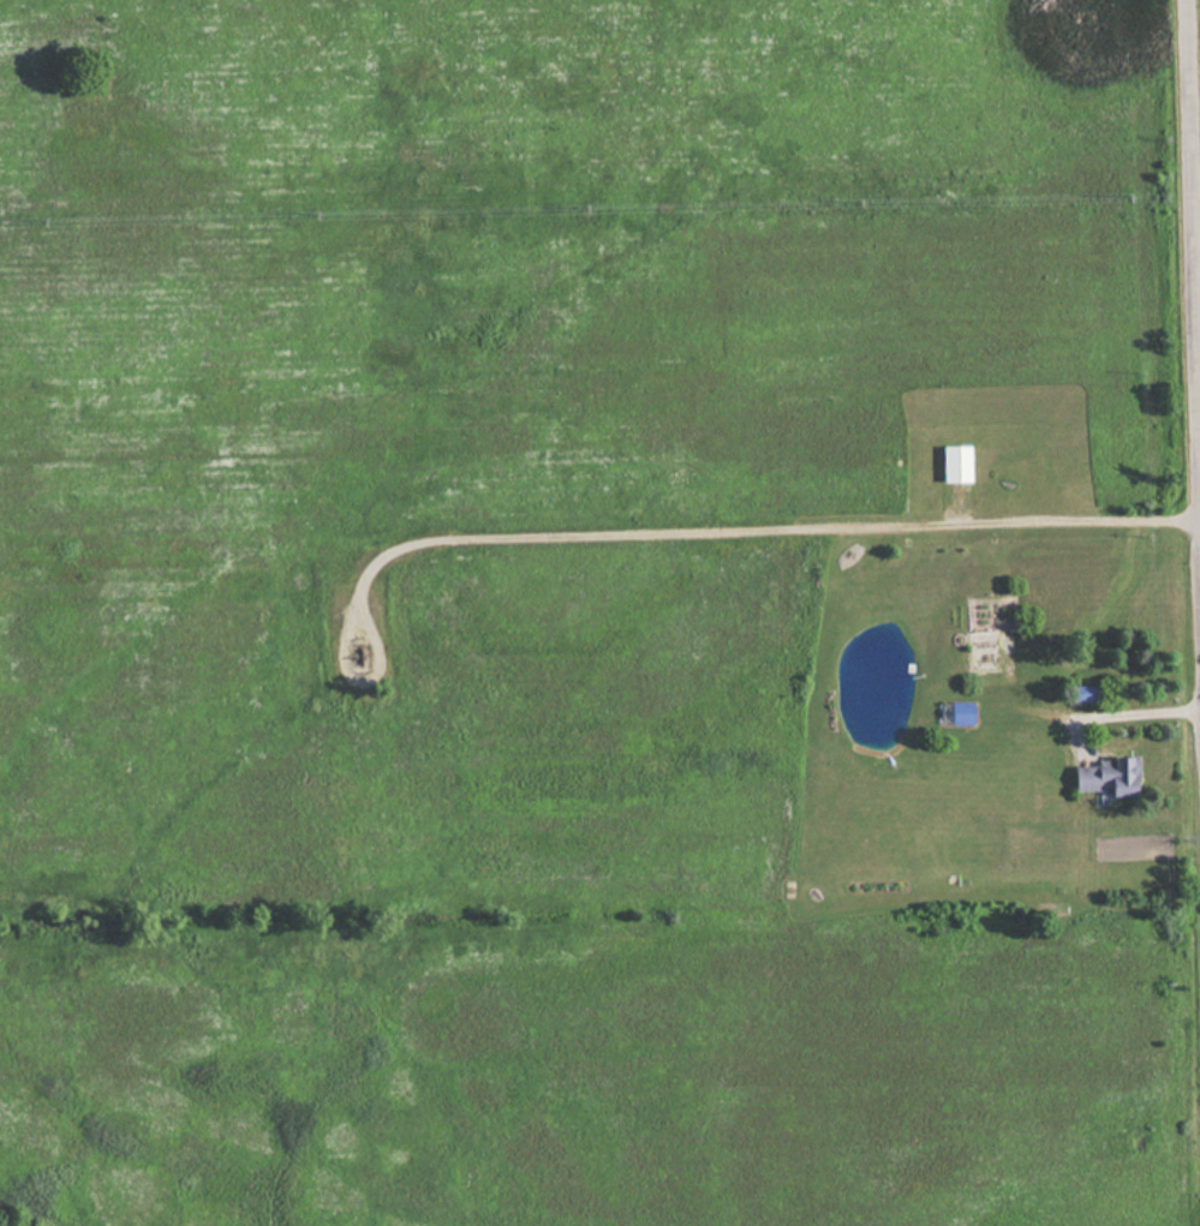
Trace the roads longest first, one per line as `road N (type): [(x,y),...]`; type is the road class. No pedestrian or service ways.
road 1 (residential): [(1199,352),(1188,0)]

